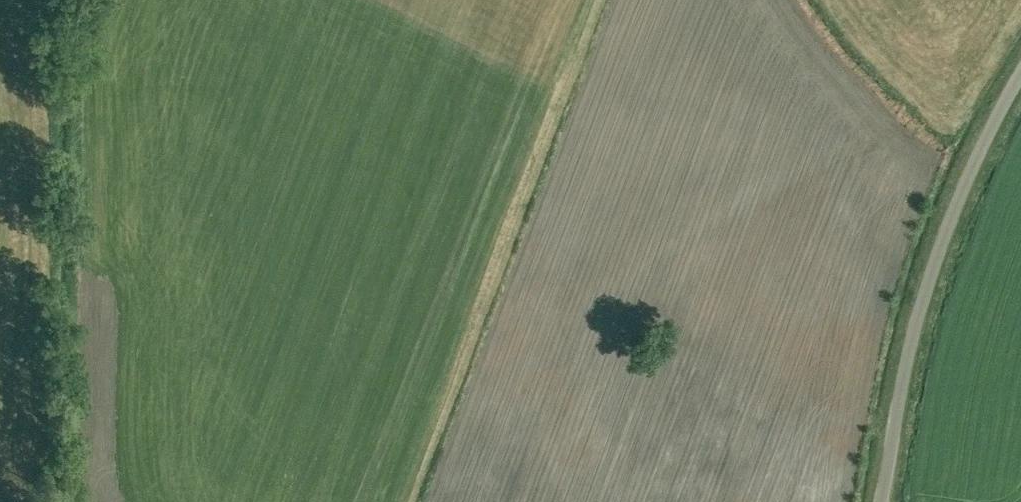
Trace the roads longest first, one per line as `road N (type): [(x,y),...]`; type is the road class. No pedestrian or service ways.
road 1 (unclassified): [(882,501),(907,363),(938,253),(1020,72)]

